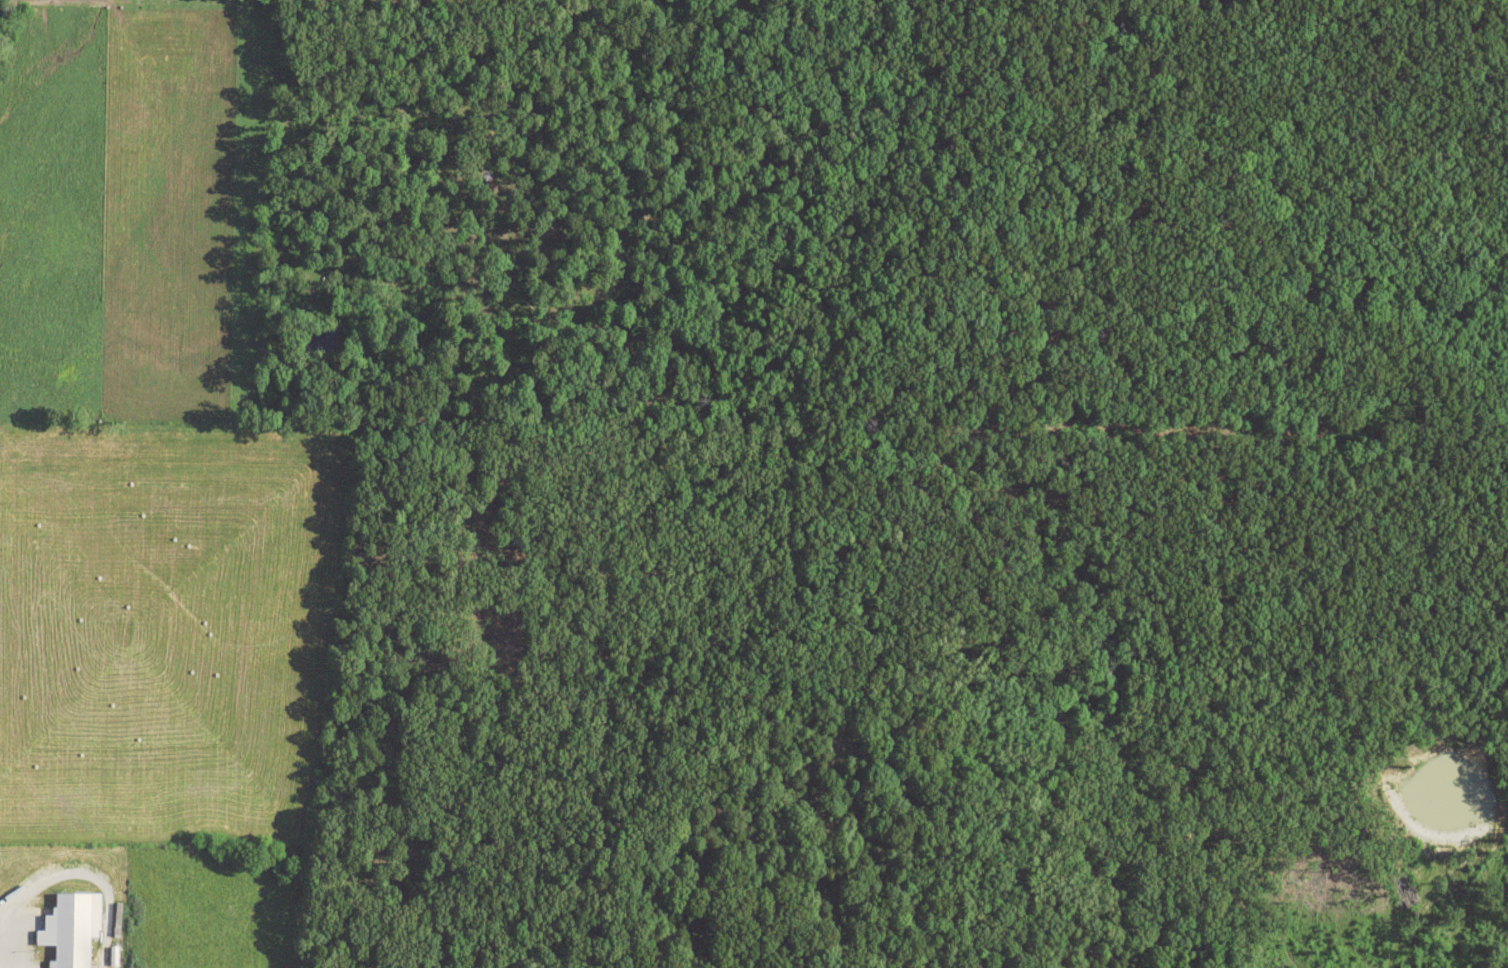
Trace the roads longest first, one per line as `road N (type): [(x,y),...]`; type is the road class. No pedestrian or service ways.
road 1 (residential): [(0,468),(86,518),(197,629),(220,641),(271,640),(328,620)]
road 2 (residential): [(802,967),(819,856),(812,791),(834,744)]
road 3 (residential): [(0,894),(149,967)]

